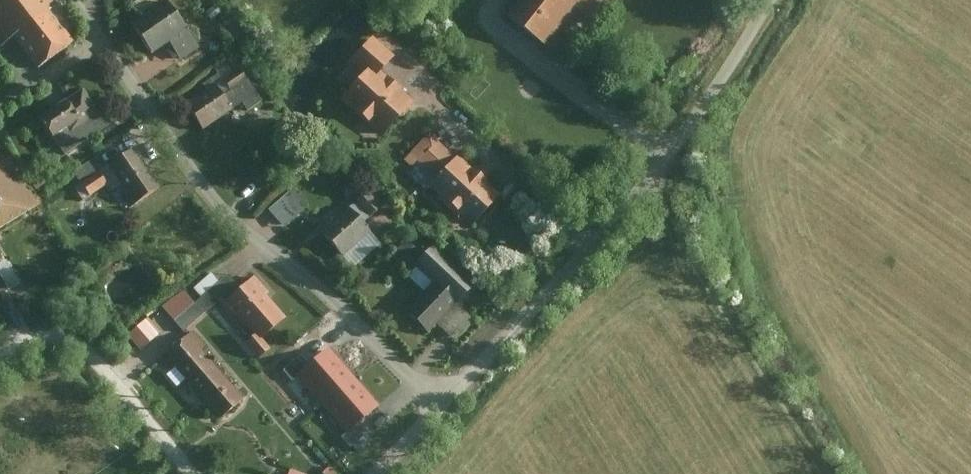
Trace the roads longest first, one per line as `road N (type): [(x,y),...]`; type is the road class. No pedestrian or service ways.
road 1 (residential): [(442,406),(647,190),(774,0)]
road 2 (residential): [(100,45),(233,223),(317,288),(442,406)]
road 3 (track): [(831,473),(647,190)]
road 4 (residential): [(0,356),(39,339),(89,350),(193,473)]

